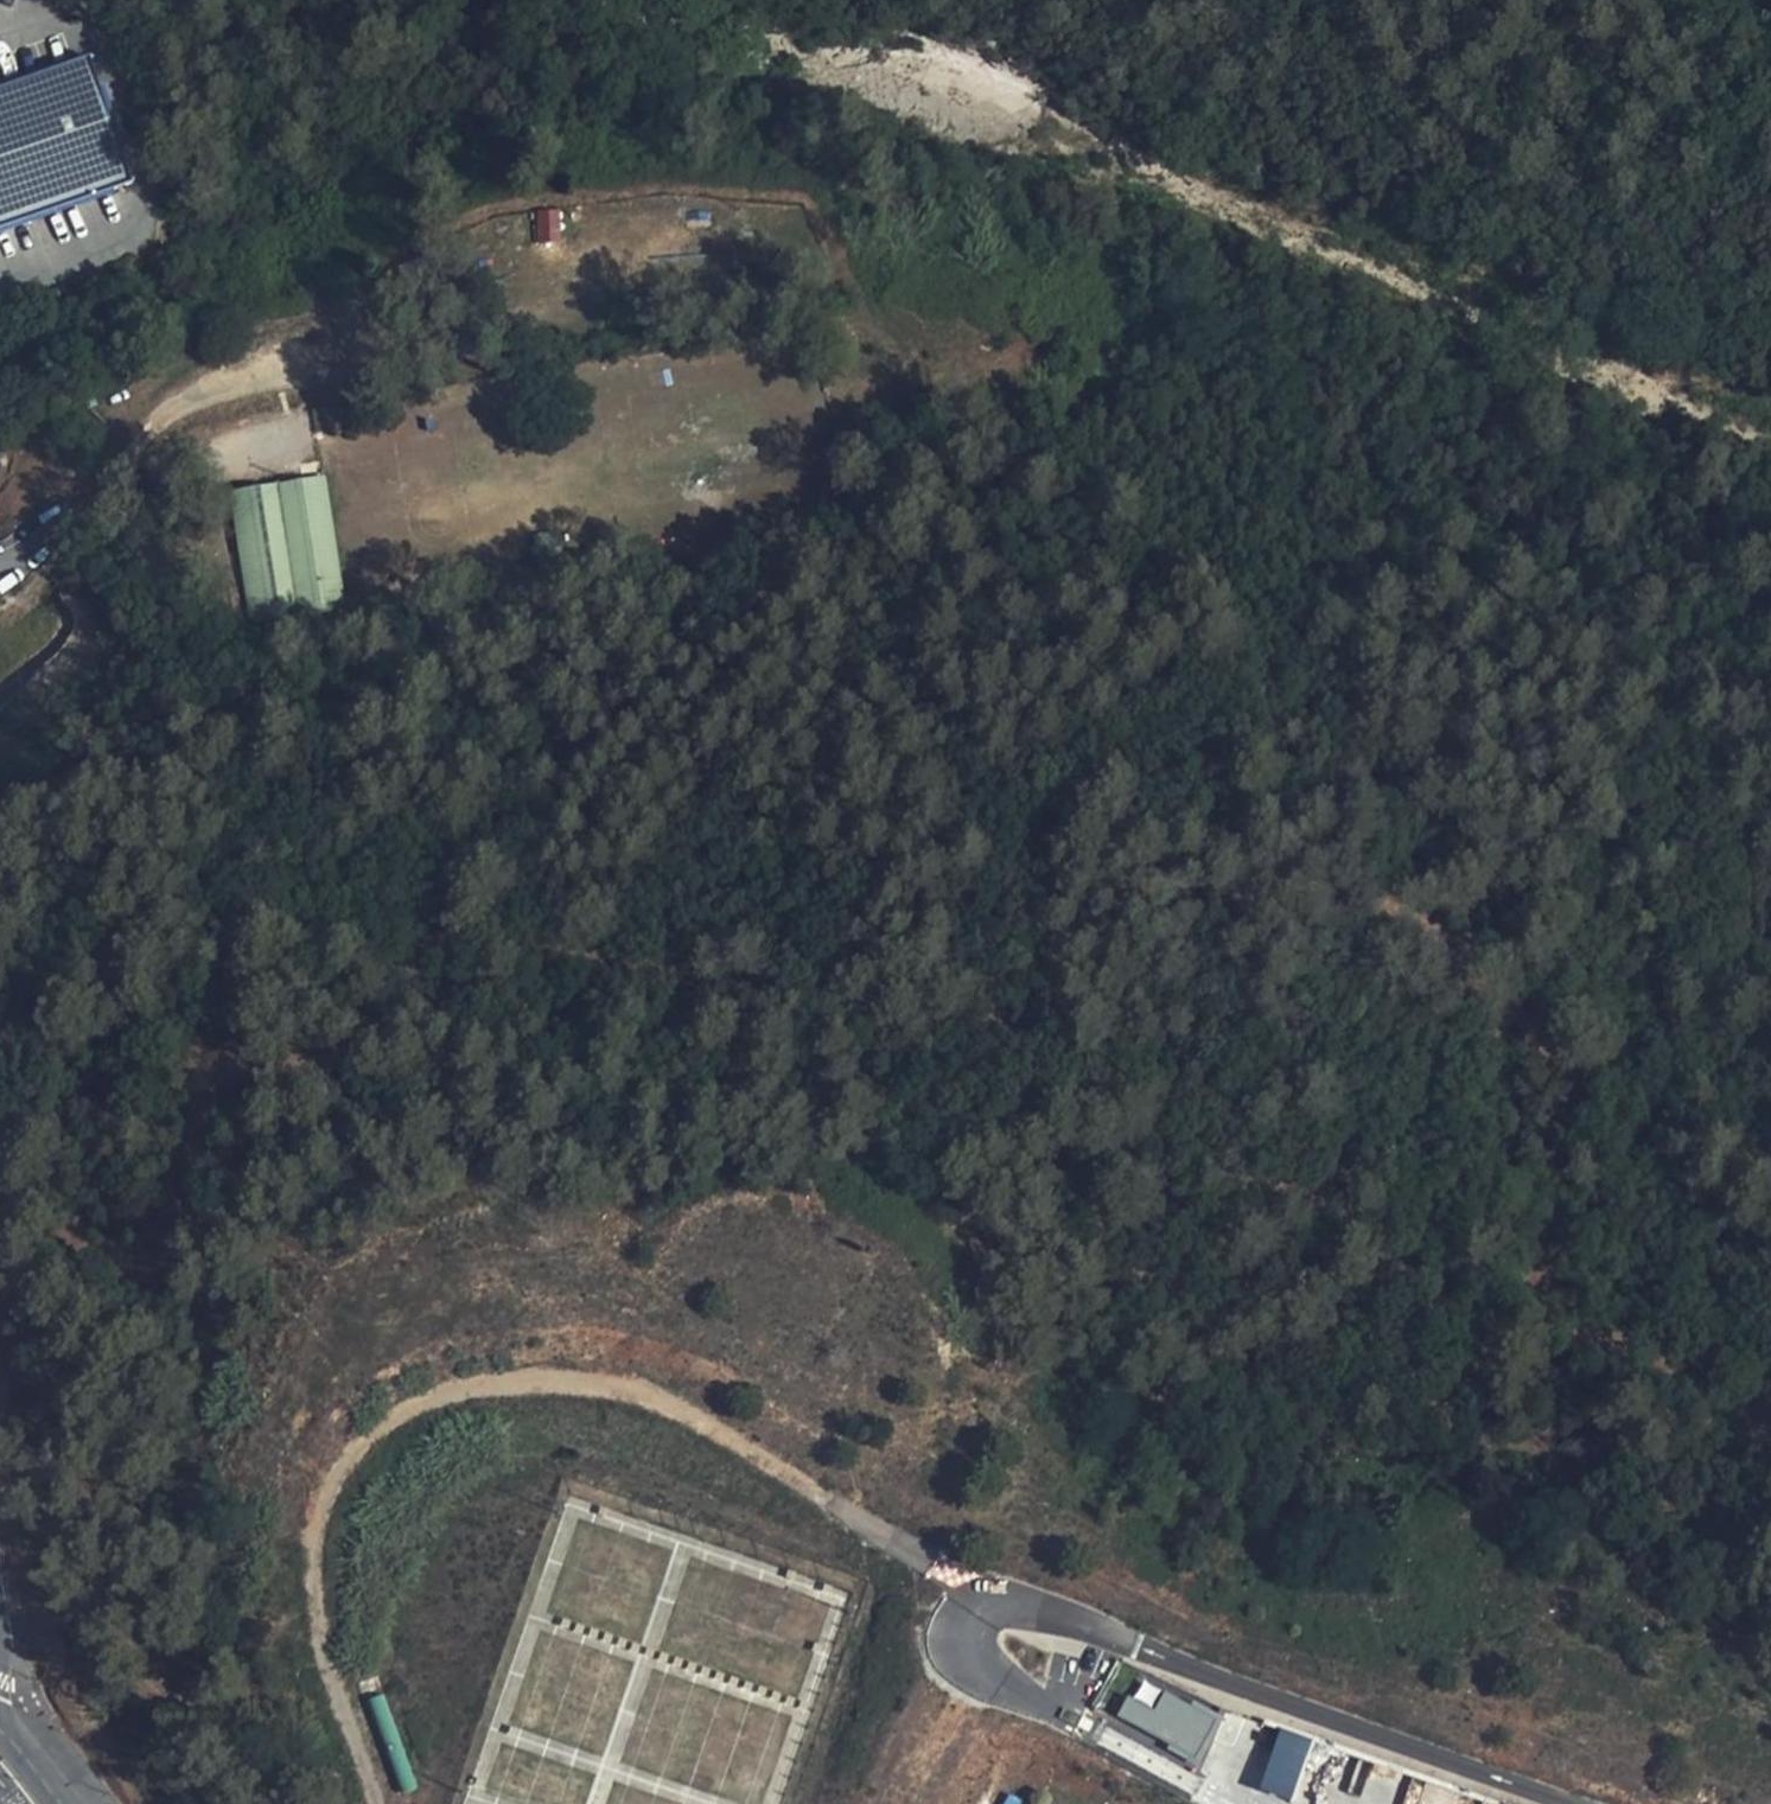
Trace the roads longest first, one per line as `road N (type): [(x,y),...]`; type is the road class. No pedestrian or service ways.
road 1 (track): [(1770,1376),(1721,1388),(1676,1377),(1640,1358),(1593,1314),(1568,1275),(1533,1115),(1492,1031),(1408,942),(1334,914),(1246,905),(1155,920),(985,1035),(896,1059),(832,1050),(661,1002),(585,994),(526,997),(435,1019),(277,1108),(232,1153),(126,1315),(111,1359),(106,1417),(134,1542),(278,1803)]
road 2 (unclassified): [(0,562),(109,481),(272,437)]

